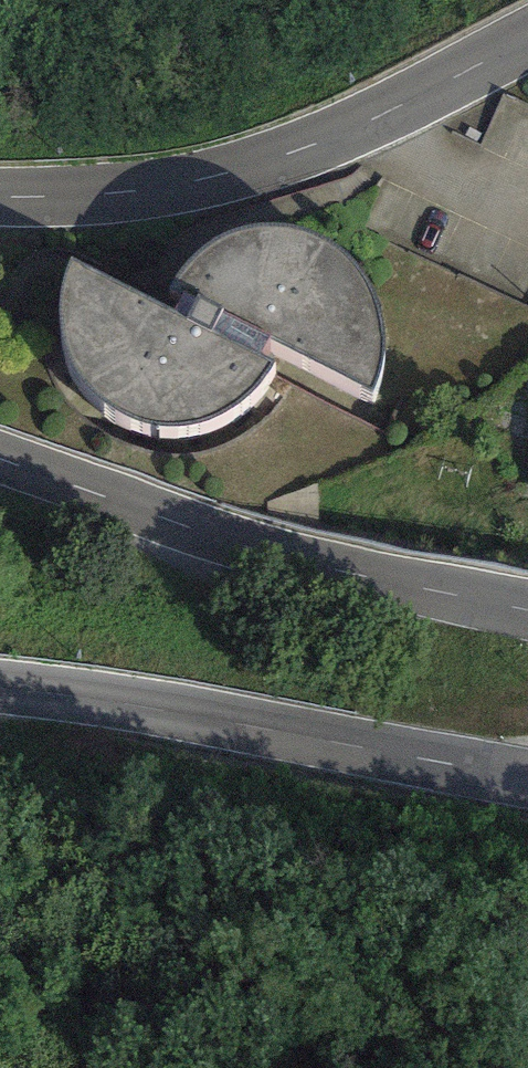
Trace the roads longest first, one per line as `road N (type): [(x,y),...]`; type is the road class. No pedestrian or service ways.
road 1 (tertiary): [(0,197),(156,189),(262,164),(388,112),(527,40)]
road 2 (tertiary): [(527,609),(320,568),(0,457)]
road 3 (tertiary): [(0,687),(182,711),(527,778)]

